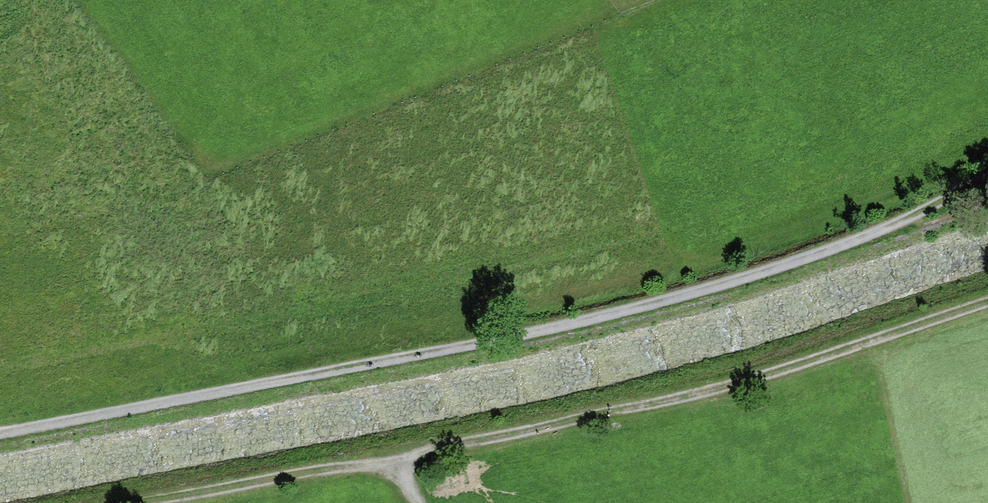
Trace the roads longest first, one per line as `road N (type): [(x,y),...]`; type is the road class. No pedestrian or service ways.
road 1 (track): [(0,436),(660,309),(835,251),(987,183)]
road 2 (track): [(151,502),(518,436),(699,394),(987,302)]

